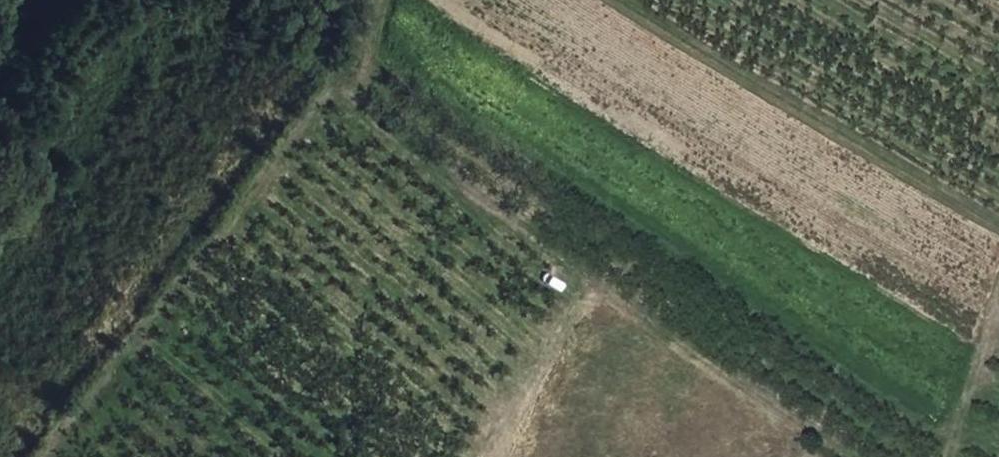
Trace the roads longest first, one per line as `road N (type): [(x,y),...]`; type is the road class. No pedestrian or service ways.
road 1 (track): [(388,0),(350,103),(576,301),(492,456)]
road 2 (track): [(858,456),(611,301),(576,301)]
road 3 (track): [(947,456),(998,304)]

